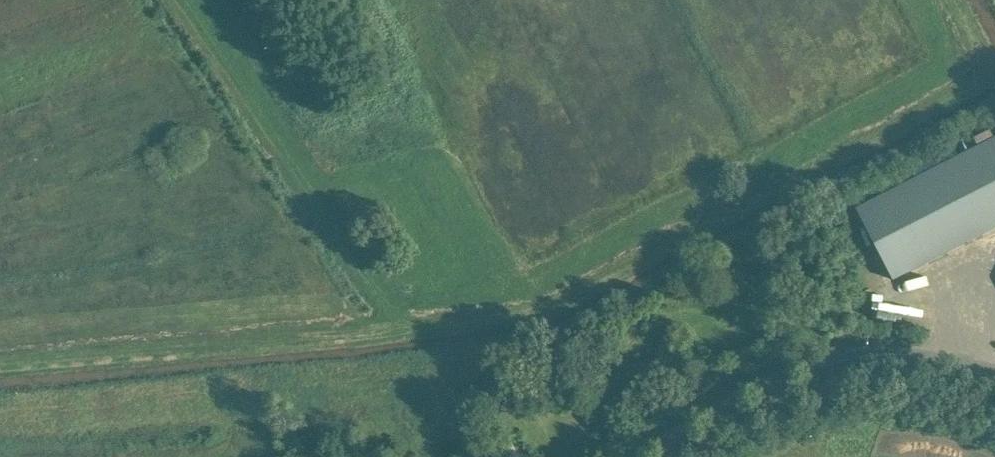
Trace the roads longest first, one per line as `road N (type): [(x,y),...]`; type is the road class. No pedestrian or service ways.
road 1 (unclassified): [(651,456),(756,389),(838,357),(893,355),(994,372)]

